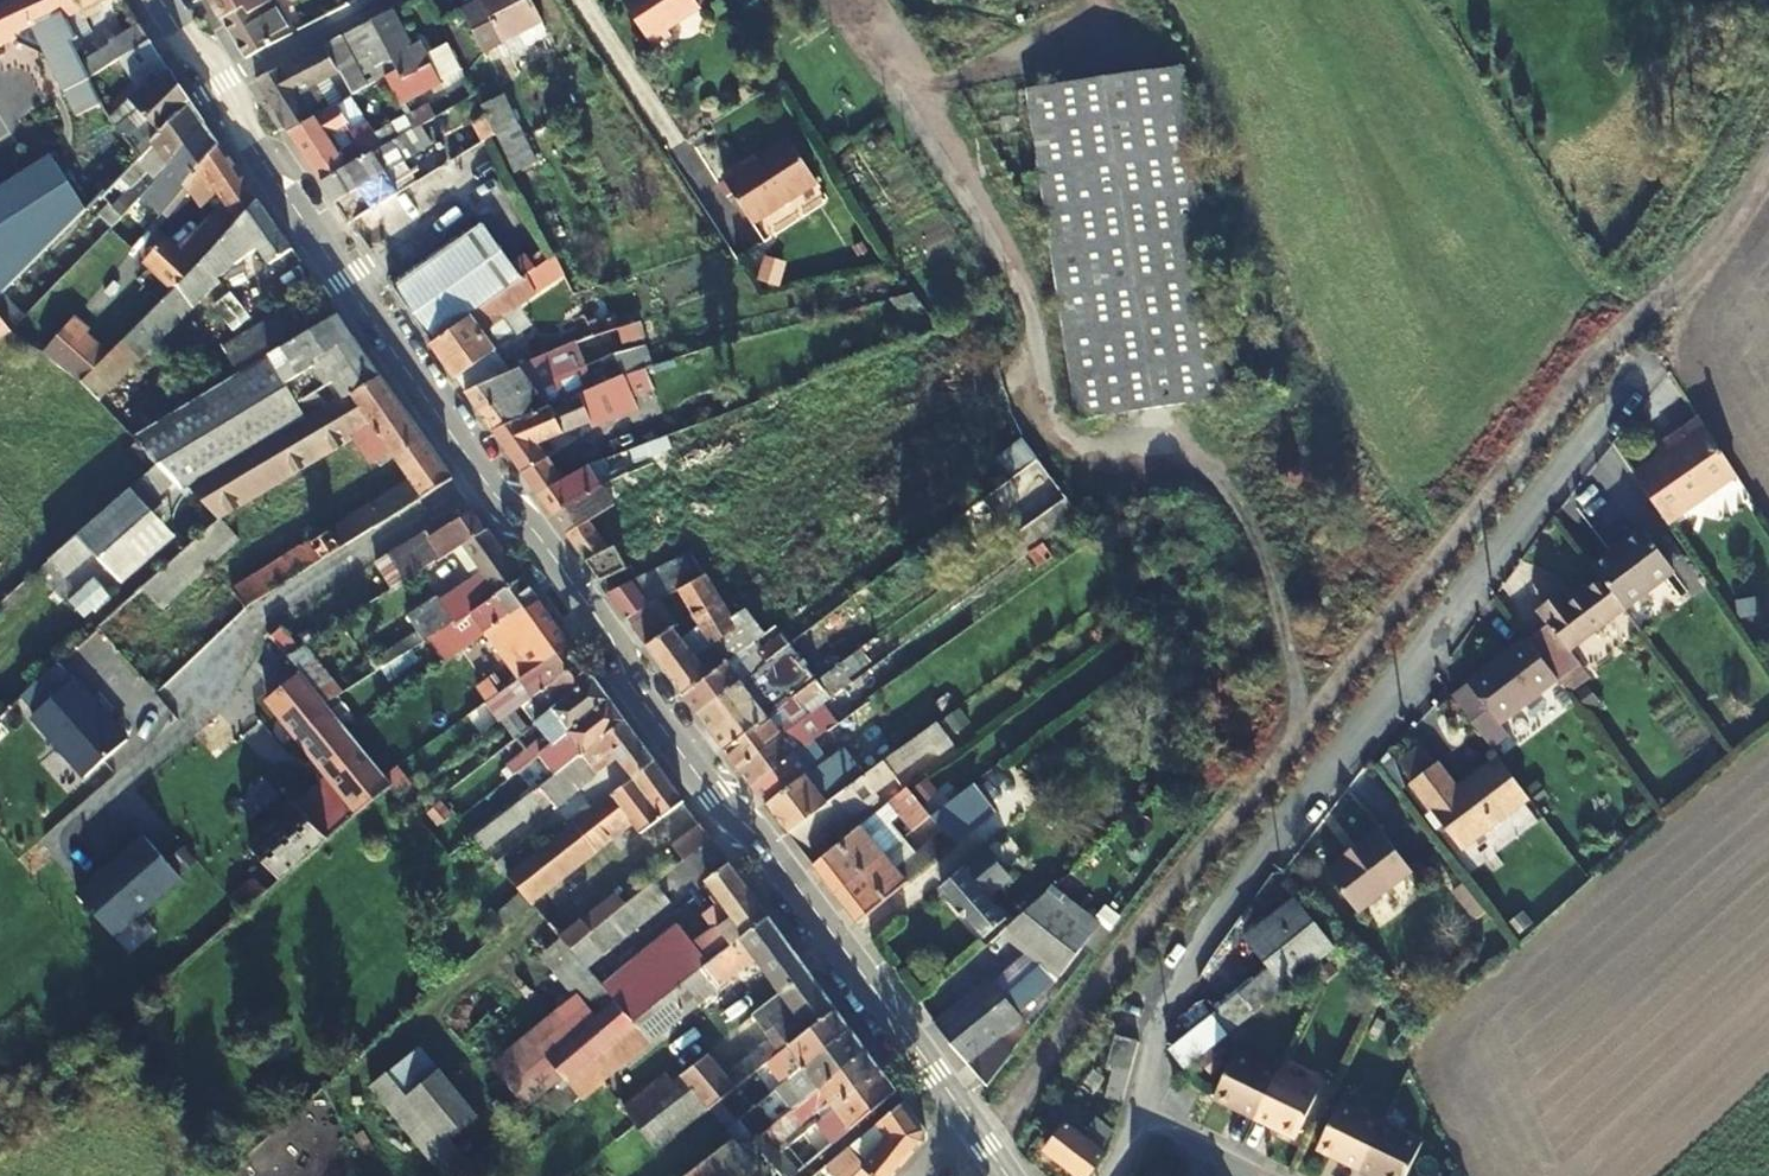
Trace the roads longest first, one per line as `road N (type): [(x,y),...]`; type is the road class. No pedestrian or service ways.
road 1 (tertiary): [(159,0),(470,463),(604,628),(637,699),(711,794),(771,852),(1005,1175)]
road 2 (track): [(1768,157),(1697,264),(1616,335),(1333,683),(1140,931),(986,1149)]
road 3 (residential): [(1143,1140),(1155,1050),(1226,907),(1646,360)]
road 4 (track): [(1301,726),(1273,590),(1239,503),(1179,444)]

